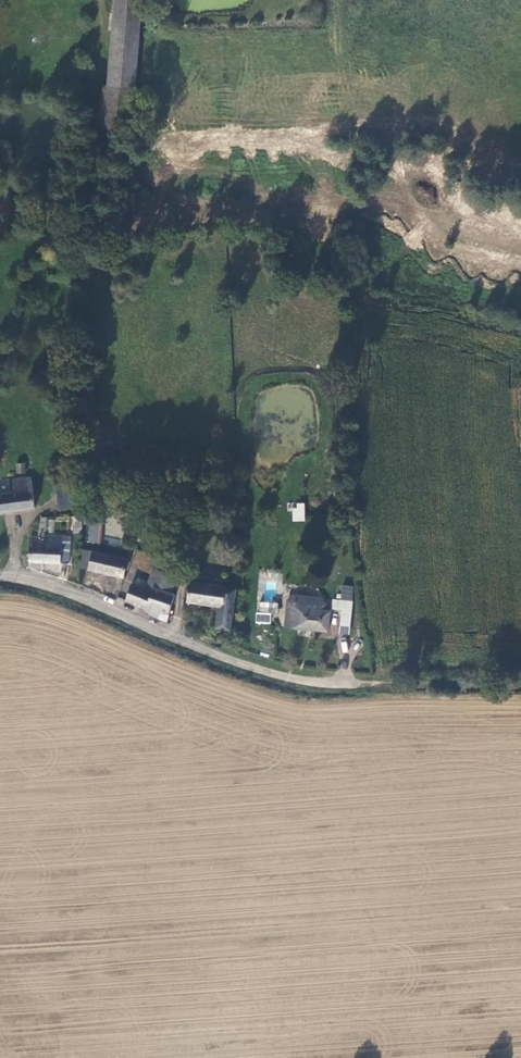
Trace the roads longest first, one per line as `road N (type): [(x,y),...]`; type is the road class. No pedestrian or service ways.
road 1 (unclassified): [(0,582),(92,599),(305,680),(370,679)]
road 2 (track): [(520,683),(370,679)]

